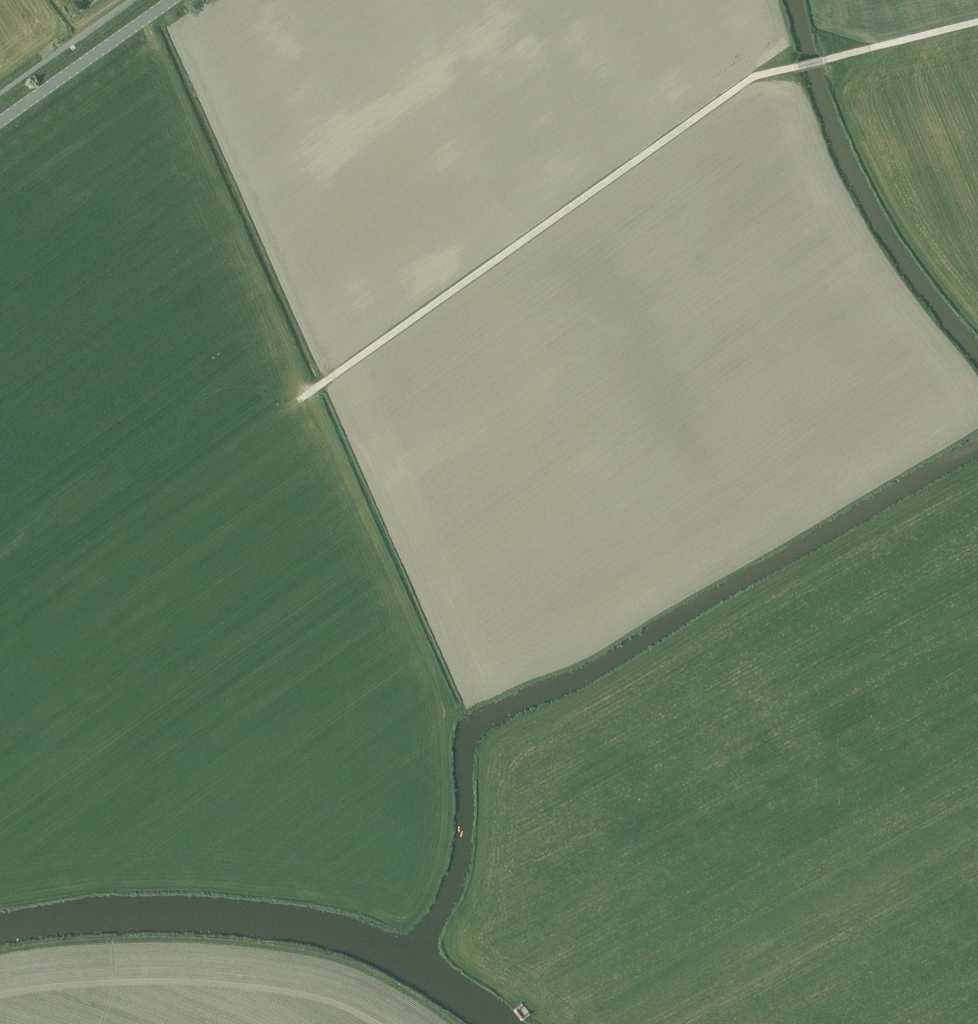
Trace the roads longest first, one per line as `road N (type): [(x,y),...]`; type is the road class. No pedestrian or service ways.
road 1 (tertiary): [(0,120),(169,0)]

